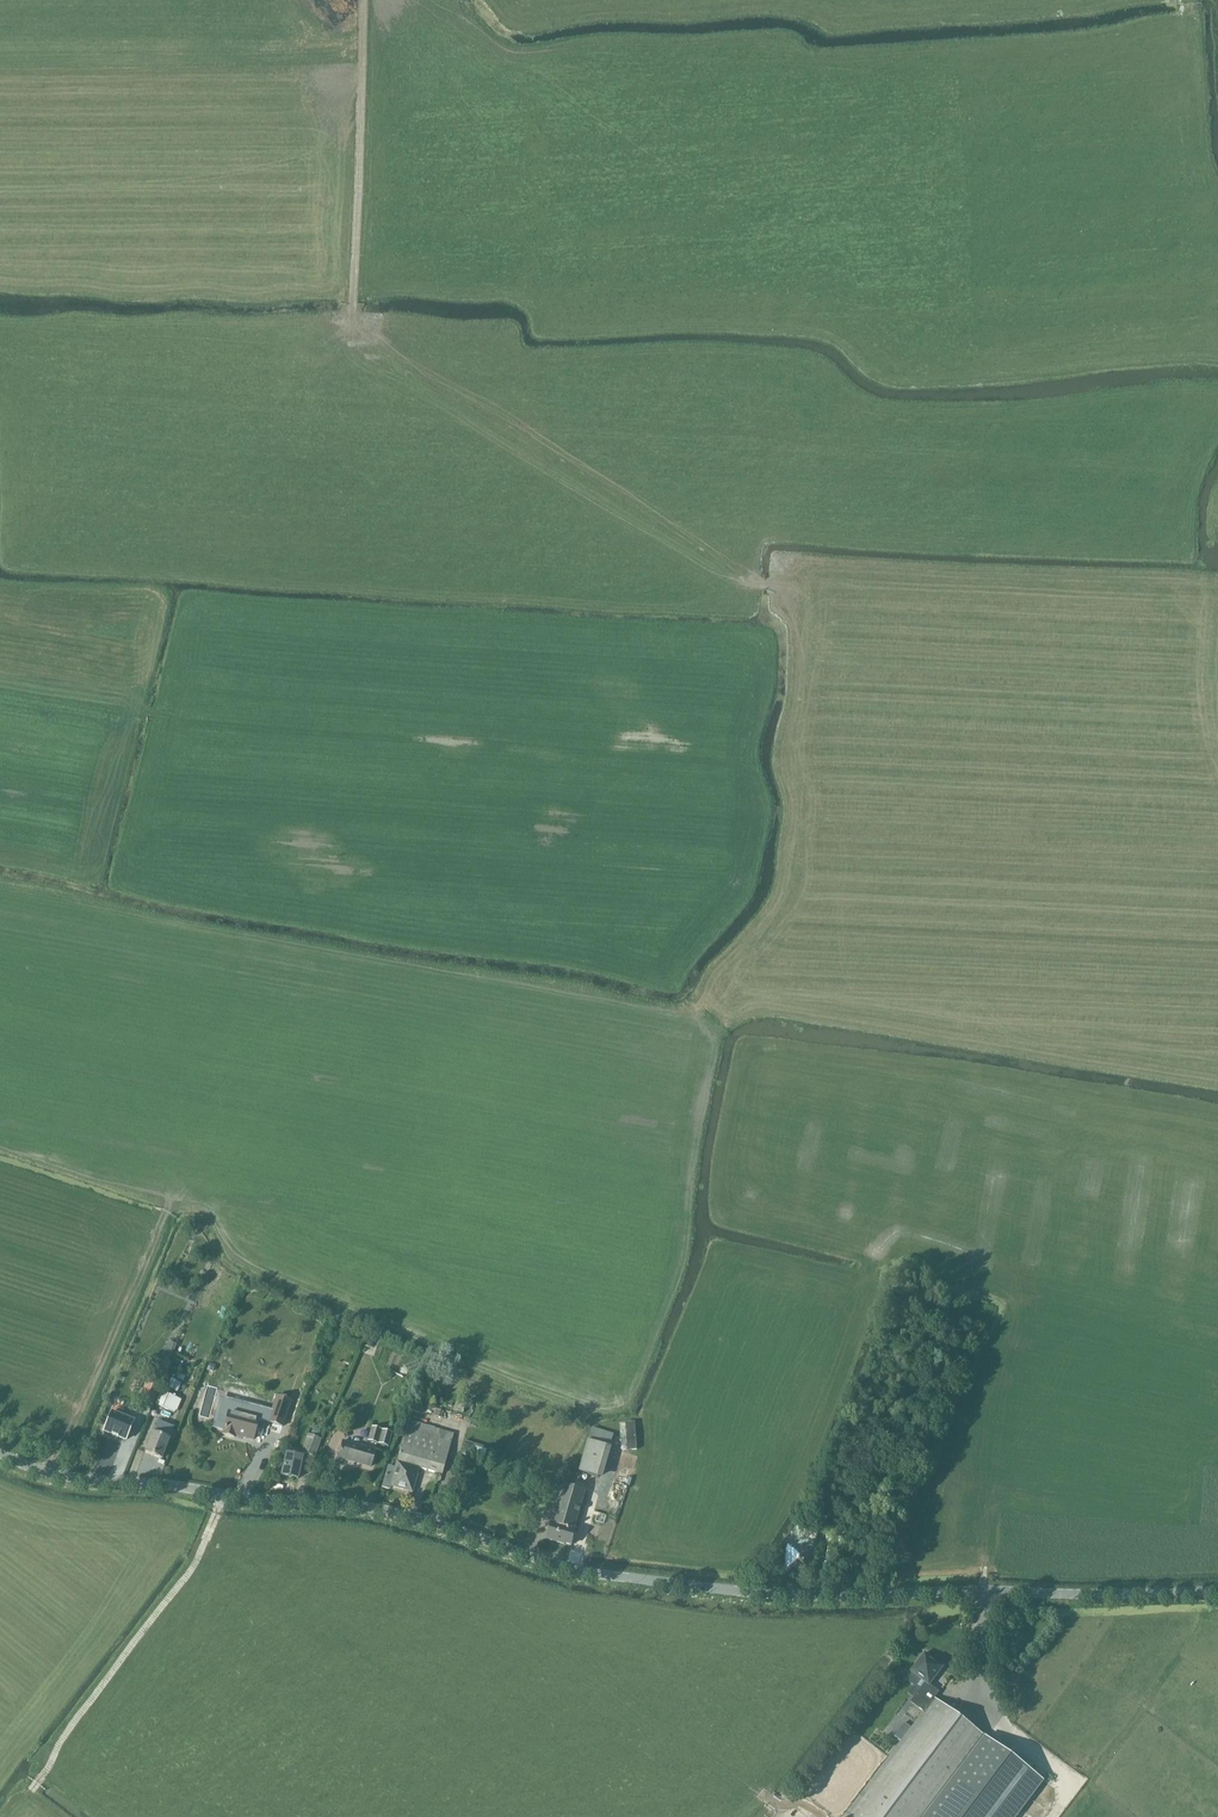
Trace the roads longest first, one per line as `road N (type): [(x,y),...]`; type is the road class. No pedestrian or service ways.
road 1 (tertiary): [(1217,1589),(740,1596),(570,1571),(392,1510),(89,1480),(0,1453)]
road 2 (track): [(341,1150),(176,1189),(47,1473)]
road 3 (track): [(31,1791),(189,1575),(224,1497)]
road 4 (track): [(352,319),(364,0)]
road 5 (track): [(1047,1816),(1070,1788),(971,1701),(985,1568)]
road 6 (track): [(1076,962),(1217,943)]

